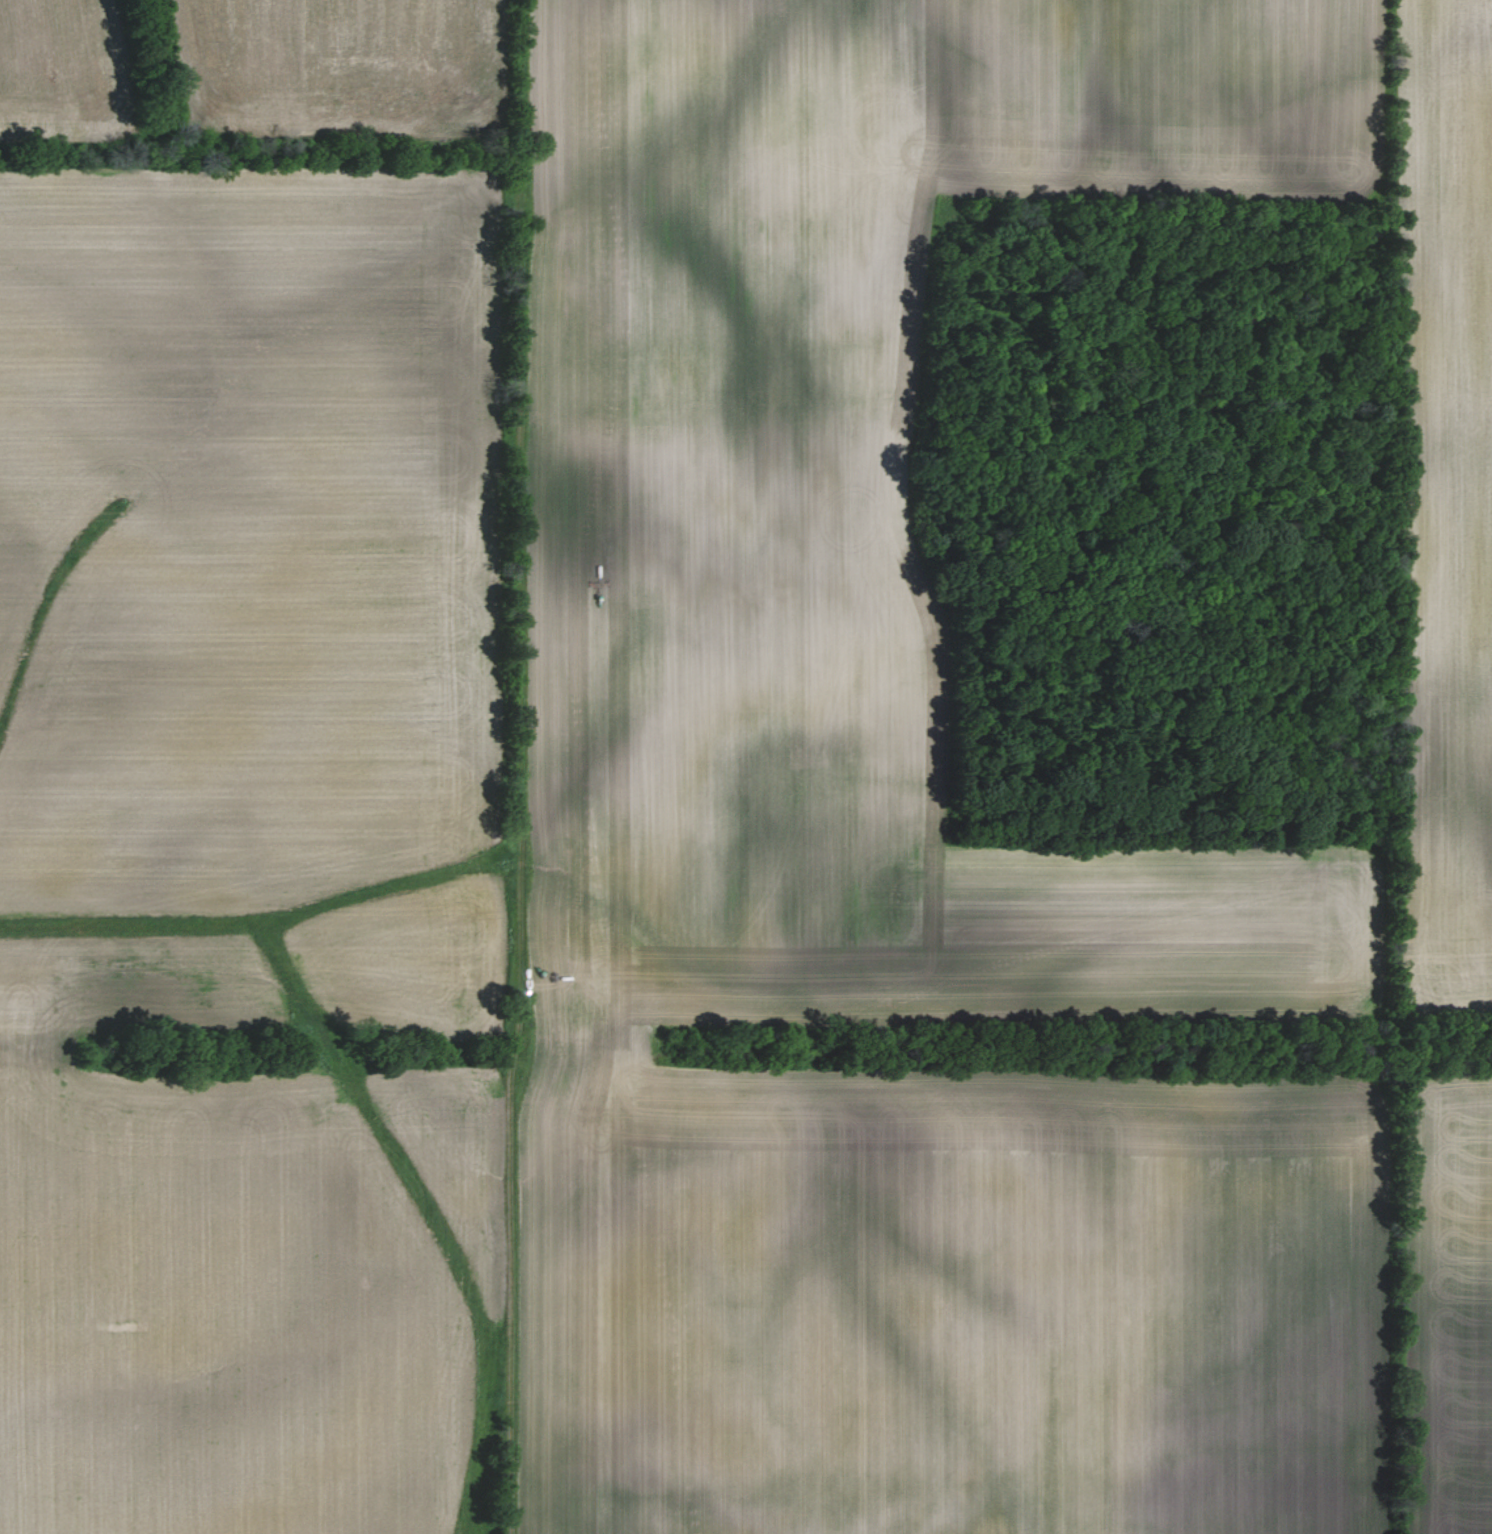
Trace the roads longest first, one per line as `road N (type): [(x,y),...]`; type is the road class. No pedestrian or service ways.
road 1 (residential): [(509,1533),(519,420),(518,178),(507,156)]
road 2 (track): [(507,156),(177,150),(159,126),(139,0)]

